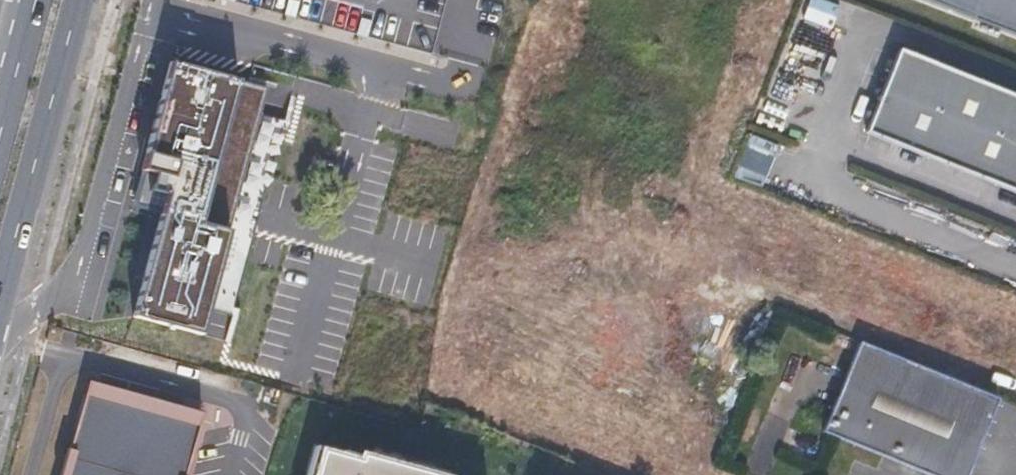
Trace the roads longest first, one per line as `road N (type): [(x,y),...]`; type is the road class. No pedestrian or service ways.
road 1 (primary): [(0,298),(79,0)]
road 2 (primary): [(35,0),(0,130)]

